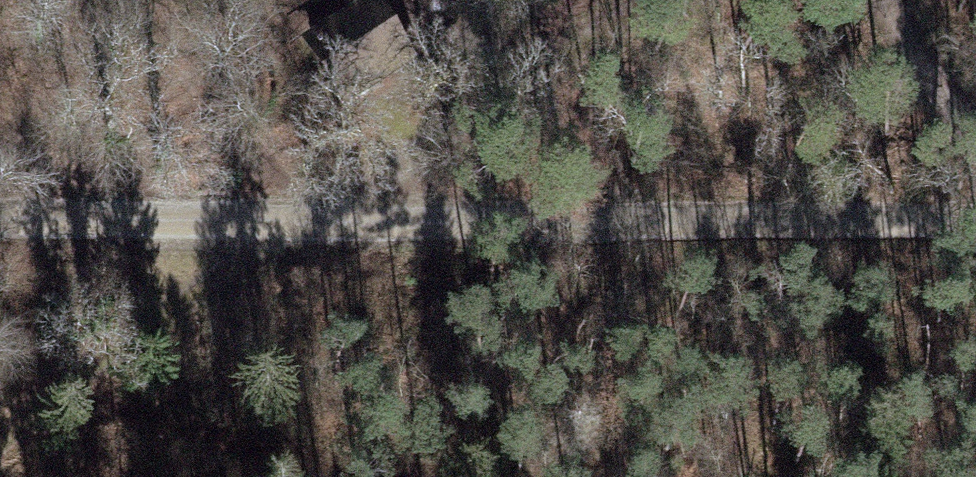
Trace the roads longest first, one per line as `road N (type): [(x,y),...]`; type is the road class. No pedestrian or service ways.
road 1 (track): [(0,225),(235,232),(975,225)]
road 2 (track): [(585,0),(235,232)]
road 3 (track): [(13,476),(235,232)]
road 4 (track): [(904,0),(931,93),(975,136)]

